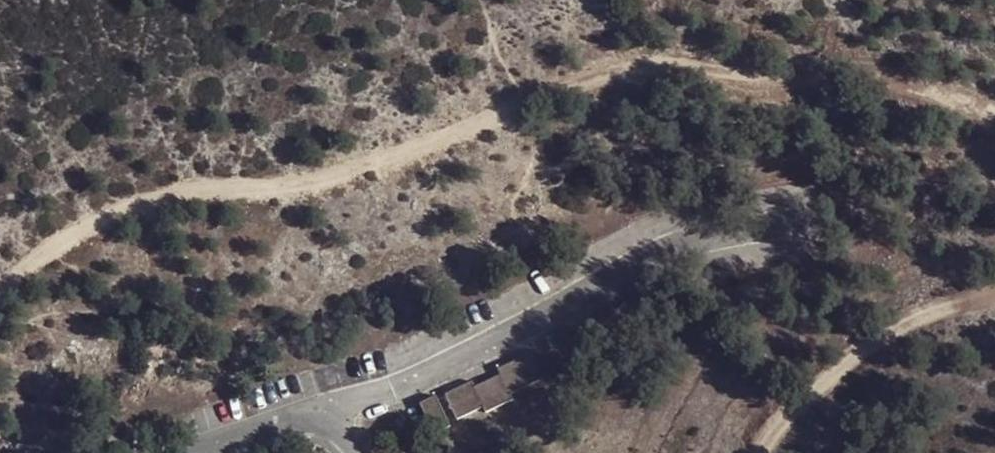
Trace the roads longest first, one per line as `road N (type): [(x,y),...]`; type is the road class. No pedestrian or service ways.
road 1 (track): [(994,105),(714,68),(574,86),(338,176),(210,187),(92,226),(0,300)]
road 2 (residential): [(804,232),(741,224),(692,237),(430,377),(198,452)]
road 3 (track): [(778,452),(793,420),(881,335),(994,292)]

